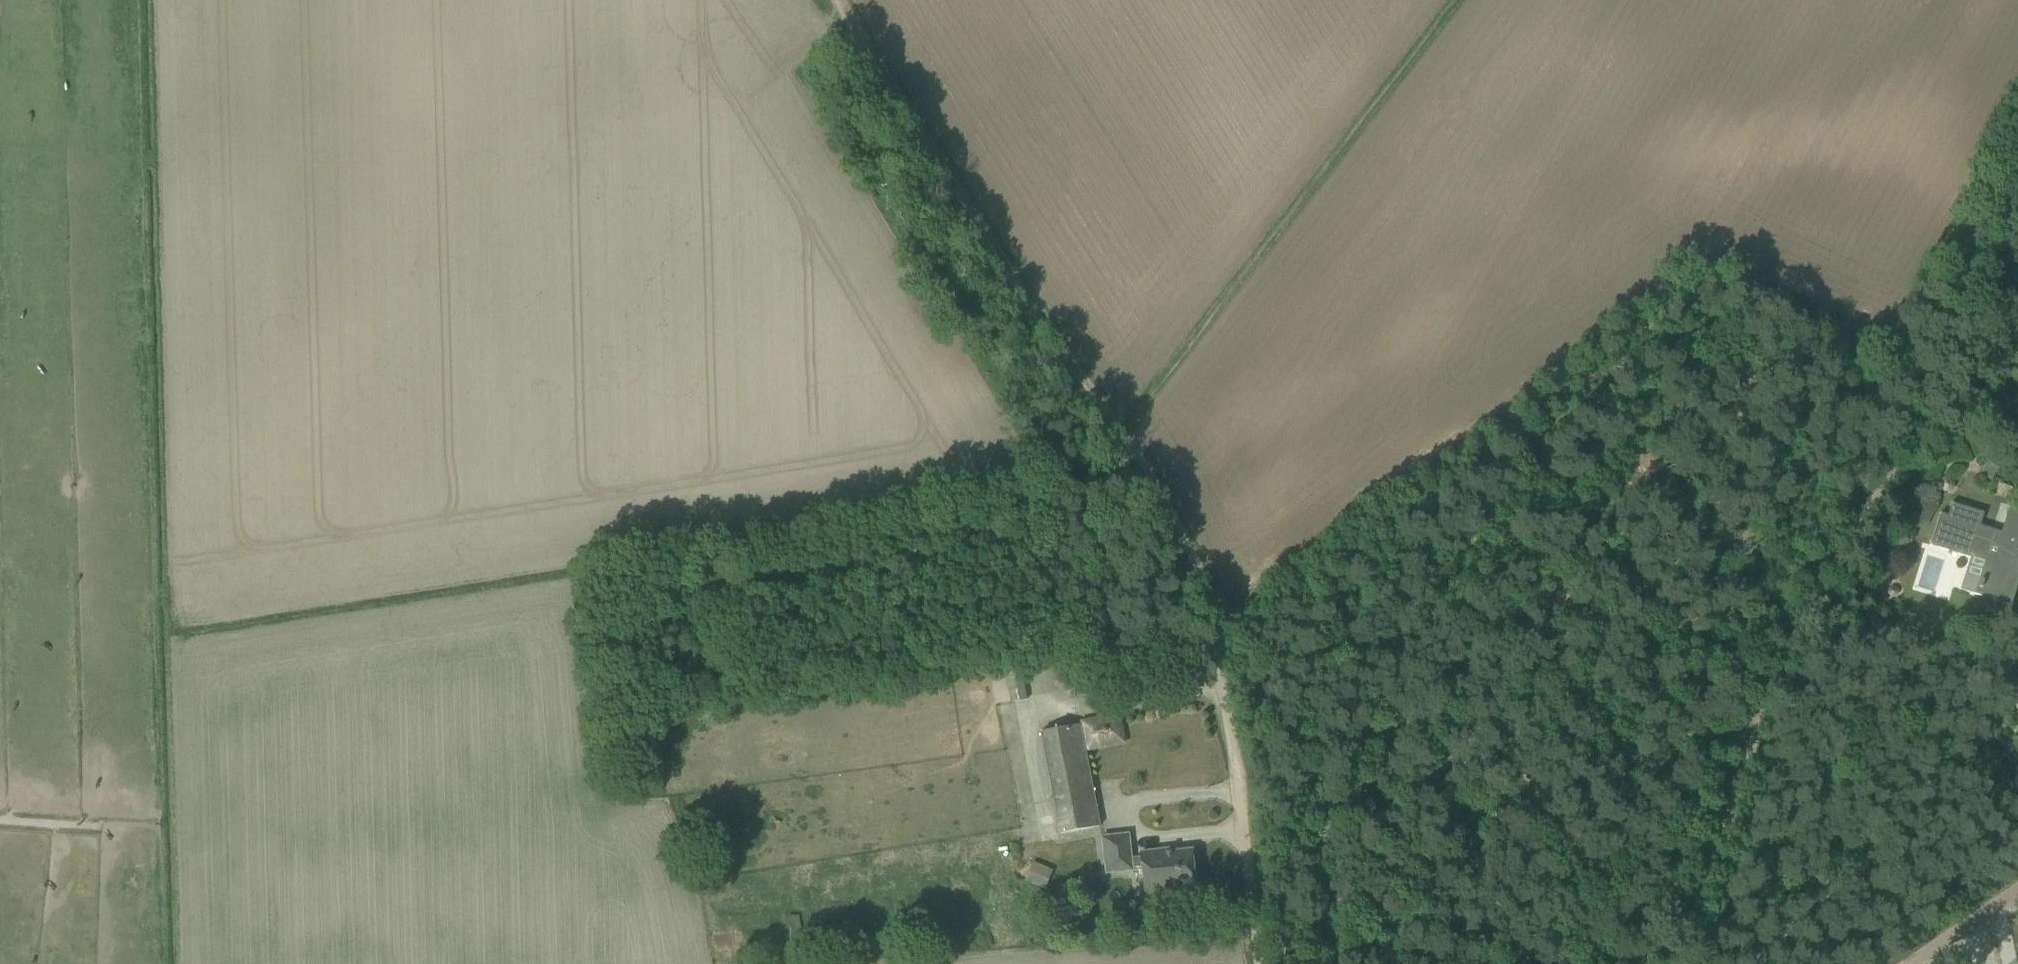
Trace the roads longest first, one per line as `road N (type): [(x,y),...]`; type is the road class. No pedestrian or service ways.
road 1 (track): [(833,0),(1116,426),(1455,0)]
road 2 (track): [(1678,963),(1800,626),(1832,562),(1965,361),(2017,193)]
road 3 (track): [(1116,426),(1168,503),(1209,615),(1236,747),(1263,963)]
road 4 (unclassified): [(1918,963),(2017,892)]

